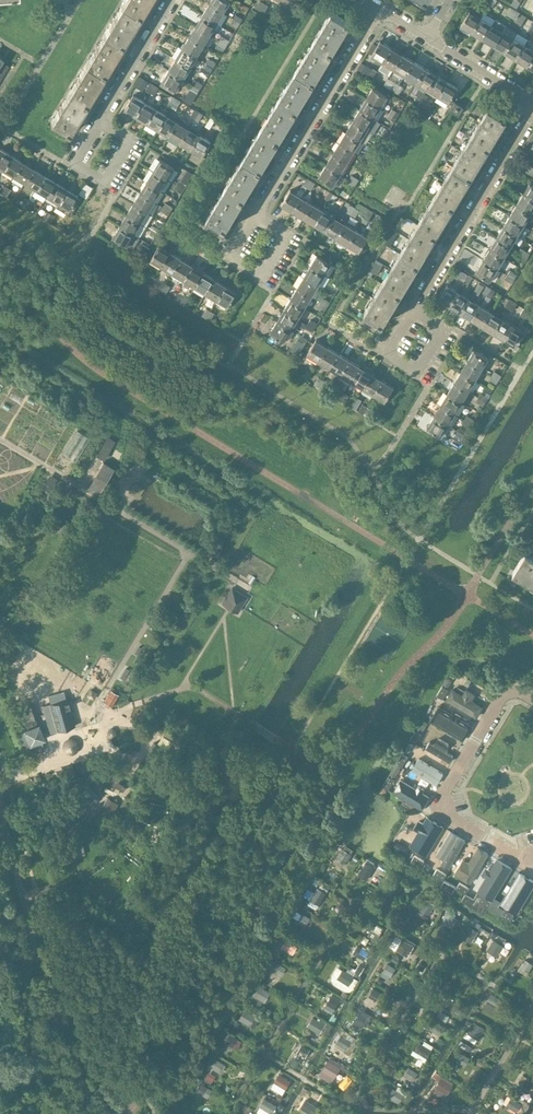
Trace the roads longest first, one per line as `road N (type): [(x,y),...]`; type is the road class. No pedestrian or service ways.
road 1 (unclassified): [(118,1113),(48,998),(0,815)]
road 2 (residential): [(532,692),(512,679),(434,807),(531,866)]
road 3 (residential): [(254,214),(381,9)]
road 4 (residential): [(411,309),(532,109)]
road 5 (residential): [(99,125),(175,0)]
road 6 (residential): [(411,309),(443,328),(416,374),(384,355),(392,340)]
road 7 (residential): [(532,102),(424,33)]
road 8 (residential): [(254,214),(286,232),(262,274),(230,255)]
road 9 (residential): [(99,125),(130,144),(105,186),(74,168)]

